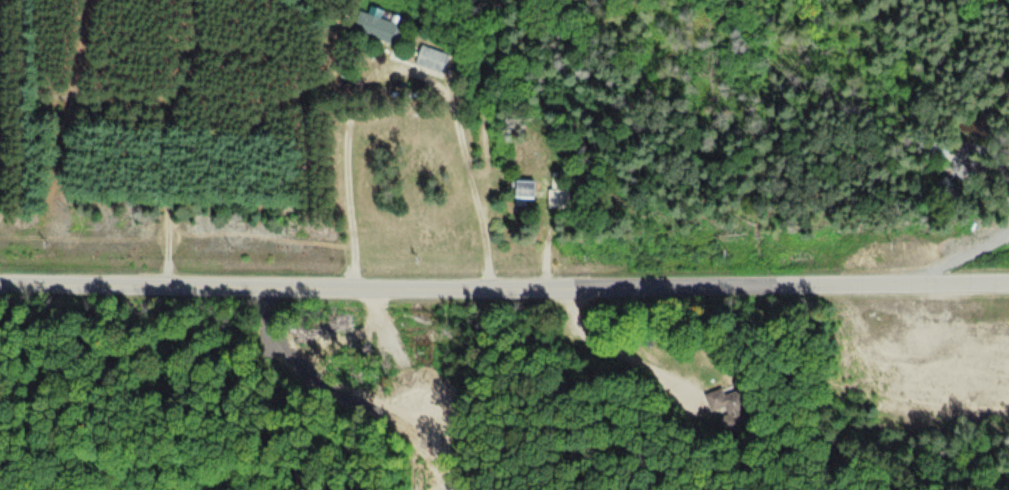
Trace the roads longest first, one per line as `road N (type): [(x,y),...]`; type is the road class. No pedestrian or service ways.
road 1 (tertiary): [(0,284),(1008,284)]

